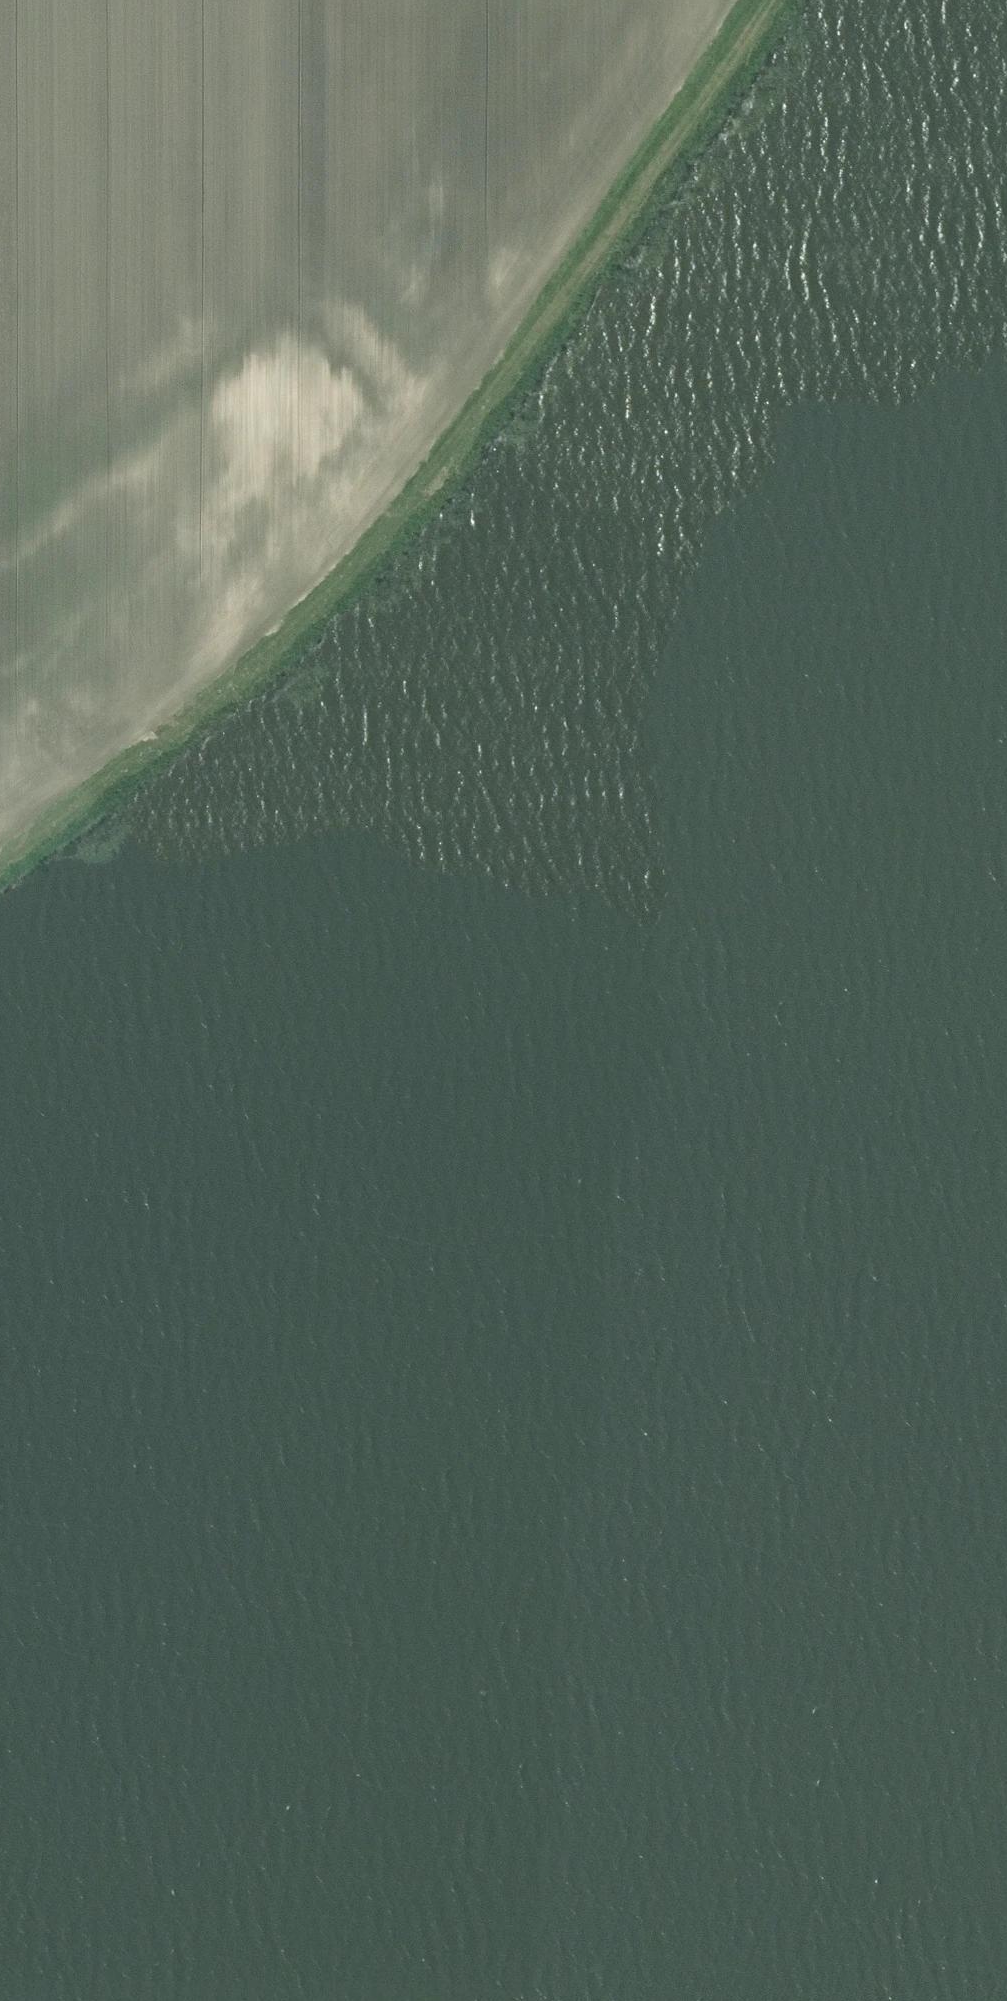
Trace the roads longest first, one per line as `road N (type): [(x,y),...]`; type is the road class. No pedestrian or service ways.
road 1 (track): [(766,0),(392,523),(328,543),(65,755),(0,791)]

